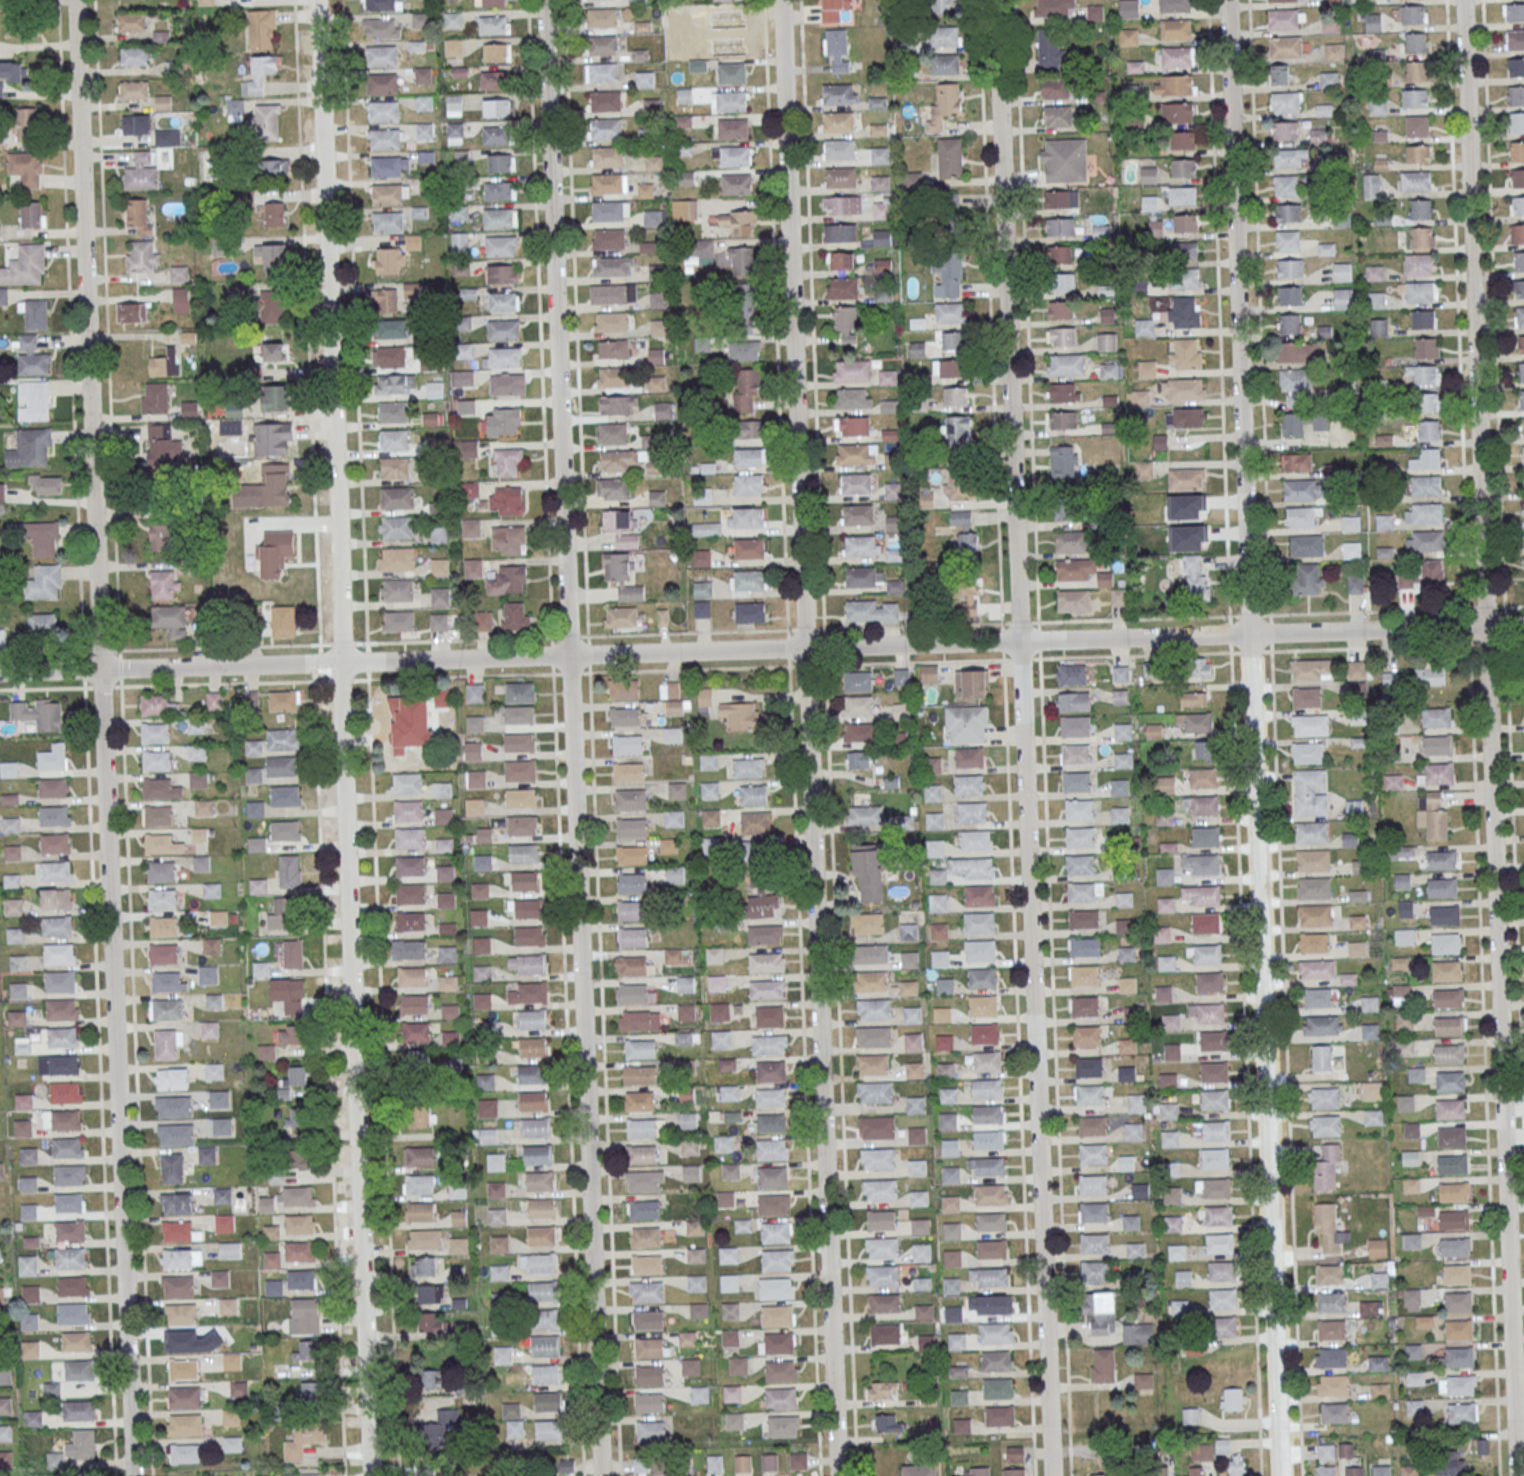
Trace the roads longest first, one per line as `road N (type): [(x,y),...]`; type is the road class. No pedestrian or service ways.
road 1 (residential): [(1485,627),(0,672)]
road 2 (residential): [(132,1475),(74,0)]
road 3 (residential): [(838,1475),(780,0)]
road 4 (residential): [(600,1475),(544,0)]
road 5 (residential): [(1052,1475),(997,0)]
road 6 (residential): [(1280,1475),(1227,0)]
road 7 (residential): [(1515,1475),(1463,0)]
road 8 (residential): [(370,1475),(319,0)]

